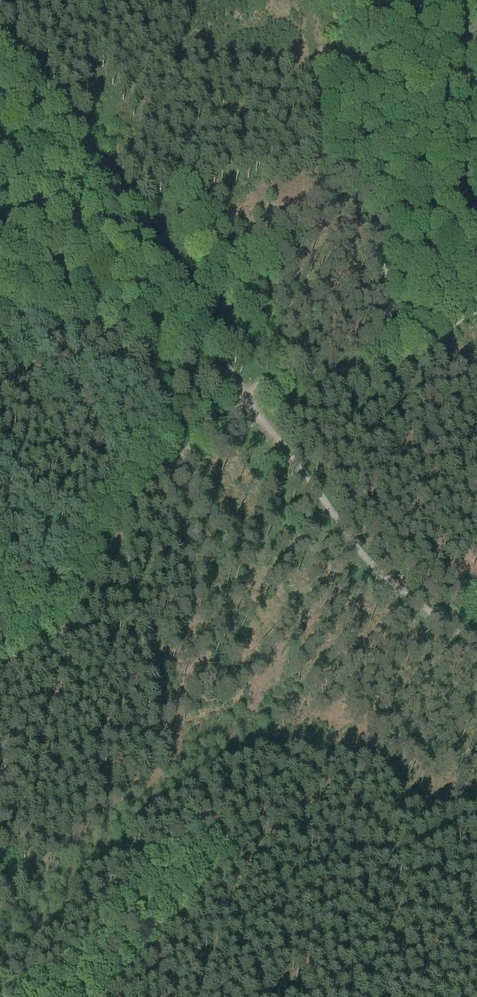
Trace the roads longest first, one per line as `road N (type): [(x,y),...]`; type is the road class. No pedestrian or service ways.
road 1 (track): [(244,396),(162,246),(38,73),(0,38)]
road 2 (track): [(476,647),(394,589),(360,553),(244,396)]

